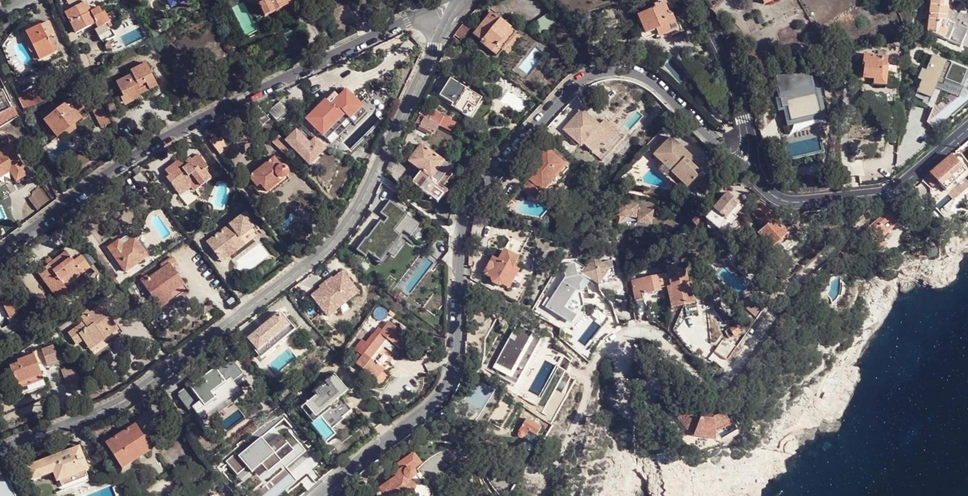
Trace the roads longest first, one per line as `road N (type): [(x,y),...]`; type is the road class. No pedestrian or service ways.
road 1 (residential): [(322,495),(446,391),(454,375),(465,216),(491,172),(581,82),(617,71),(642,77),(734,164)]
road 2 (residential): [(0,451),(135,394),(325,251),(375,174),(443,32)]
road 3 (residential): [(421,12),(139,152),(0,253)]
road 4 (residential): [(967,129),(886,193),(790,203),(762,187)]
road 5 (residential): [(747,127),(689,0)]

